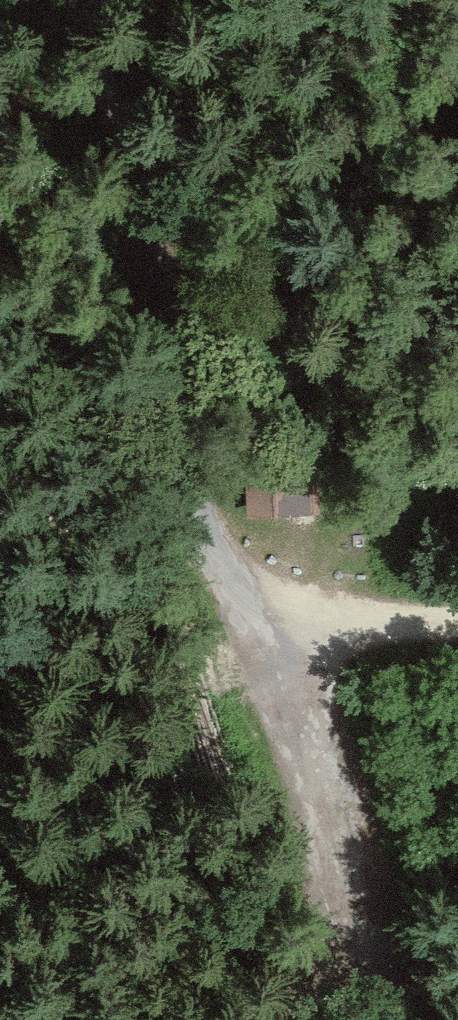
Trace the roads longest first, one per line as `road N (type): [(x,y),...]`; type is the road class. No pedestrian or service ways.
road 1 (track): [(72,0),(167,289),(201,528),(268,593)]
road 2 (track): [(268,593),(393,1019)]
road 3 (unclassified): [(0,300),(77,400),(201,528)]
road 4 (track): [(268,593),(373,624),(457,624)]
road 5 (track): [(361,910),(270,1019)]

